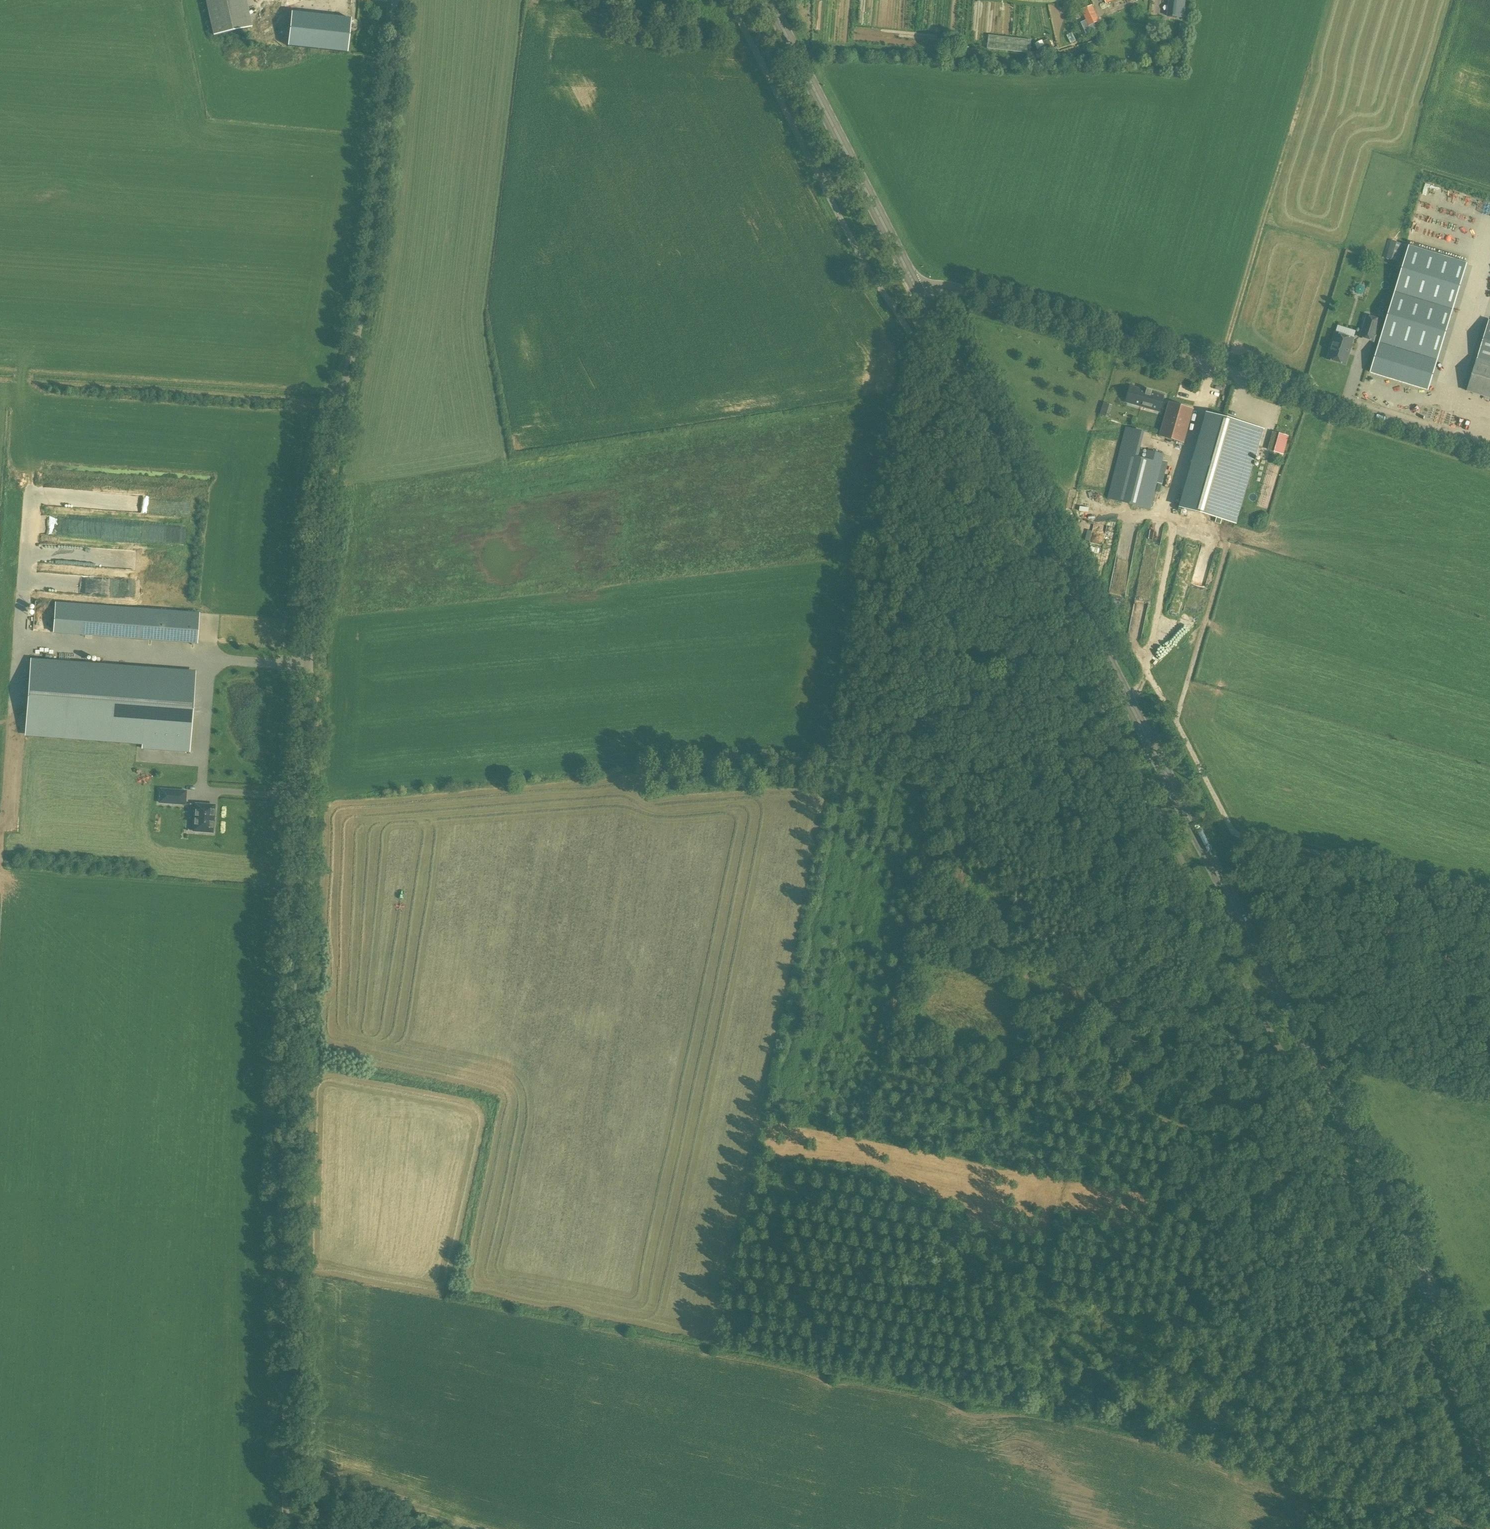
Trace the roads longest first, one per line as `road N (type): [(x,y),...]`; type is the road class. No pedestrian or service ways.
road 1 (tertiary): [(288,1528),(281,1175),(317,518),(376,237),(396,0)]
road 2 (primary): [(1489,1407),(921,297)]
road 3 (unclassified): [(1489,450),(970,292),(944,288),(921,297)]
road 4 (track): [(0,828),(12,829),(26,645),(309,667)]
road 5 (primary): [(921,297),(768,0)]
road 6 (track): [(1222,370),(1312,64)]

